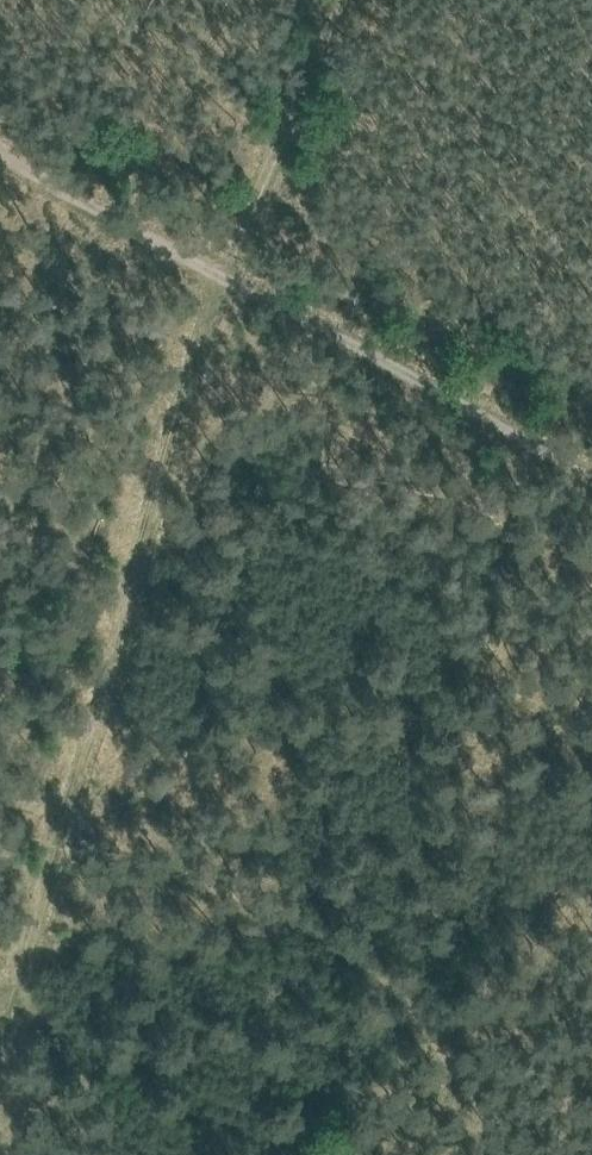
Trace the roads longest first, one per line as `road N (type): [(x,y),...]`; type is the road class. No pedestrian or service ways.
road 1 (track): [(0,1053),(214,270)]
road 2 (track): [(0,151),(591,480)]
road 3 (track): [(0,990),(441,1154)]

